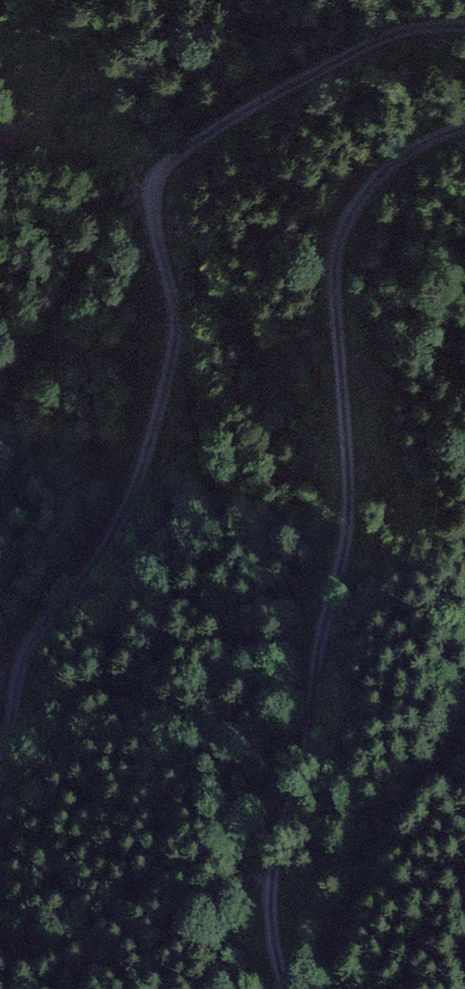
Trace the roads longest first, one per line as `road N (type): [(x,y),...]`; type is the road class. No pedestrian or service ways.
road 1 (track): [(0,777),(31,639),(104,553),(128,507),(179,340),(151,203),(156,180),(174,156),(264,98),(399,33),(464,25)]
road 2 (track): [(464,133),(390,167),(364,195),(339,253),(351,505),(322,629),(303,772),(271,880),(287,988)]
road 3 (track): [(341,988),(361,912),(464,734)]

